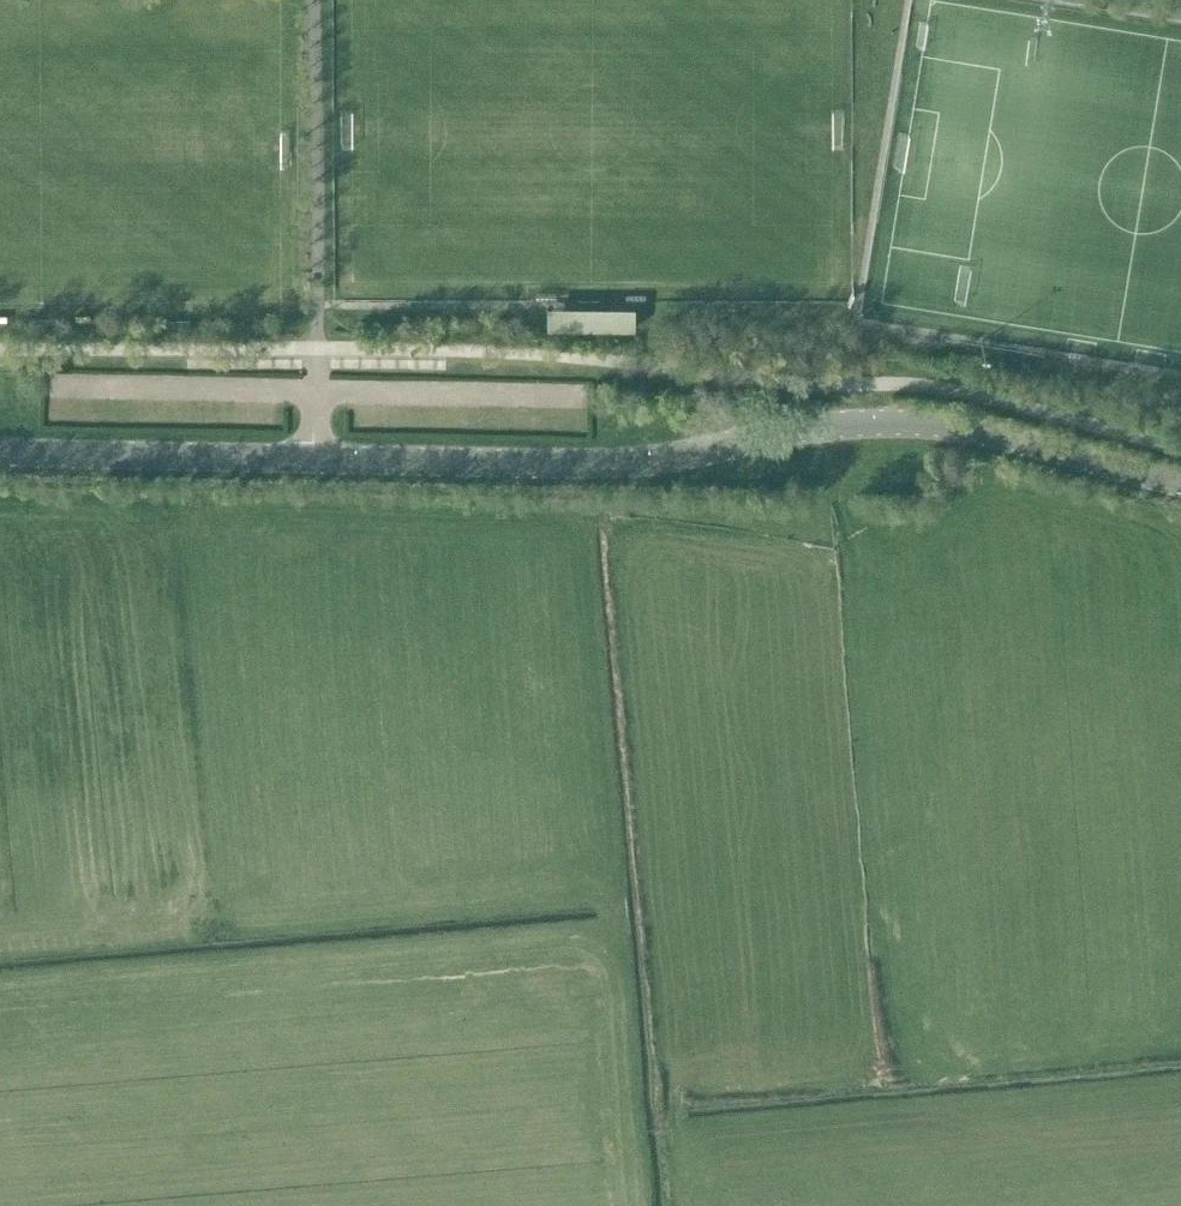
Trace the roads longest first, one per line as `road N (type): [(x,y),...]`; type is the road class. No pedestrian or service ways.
road 1 (secondary): [(0,447),(191,460),(665,464),(874,422),(1000,431),(1180,481)]

